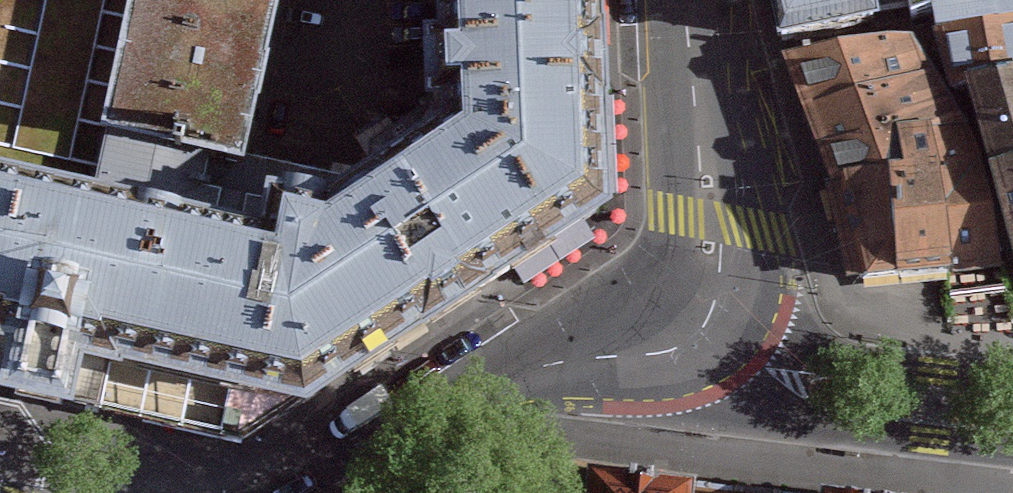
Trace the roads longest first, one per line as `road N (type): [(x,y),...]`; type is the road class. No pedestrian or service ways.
road 1 (secondary): [(675,346),(592,361),(478,399),(338,492)]
road 2 (tertiary): [(675,346),(762,420),(1012,447)]
road 3 (secondary): [(691,0),(716,293),(703,325),(675,346)]
road 4 (tertiary): [(1012,379),(792,346),(675,346)]

